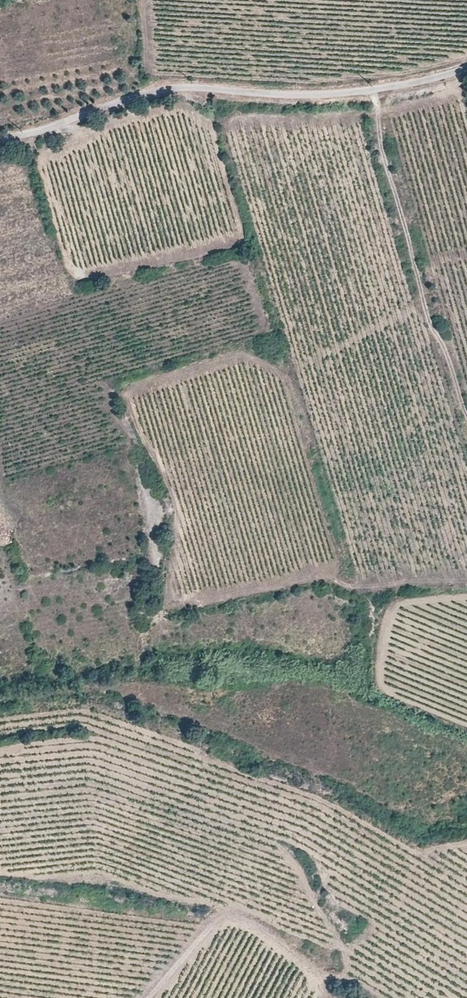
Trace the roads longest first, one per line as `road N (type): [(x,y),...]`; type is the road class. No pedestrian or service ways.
road 1 (unclassified): [(466,64),(369,92),(159,85),(0,140)]
road 2 (track): [(369,92),(466,414)]

